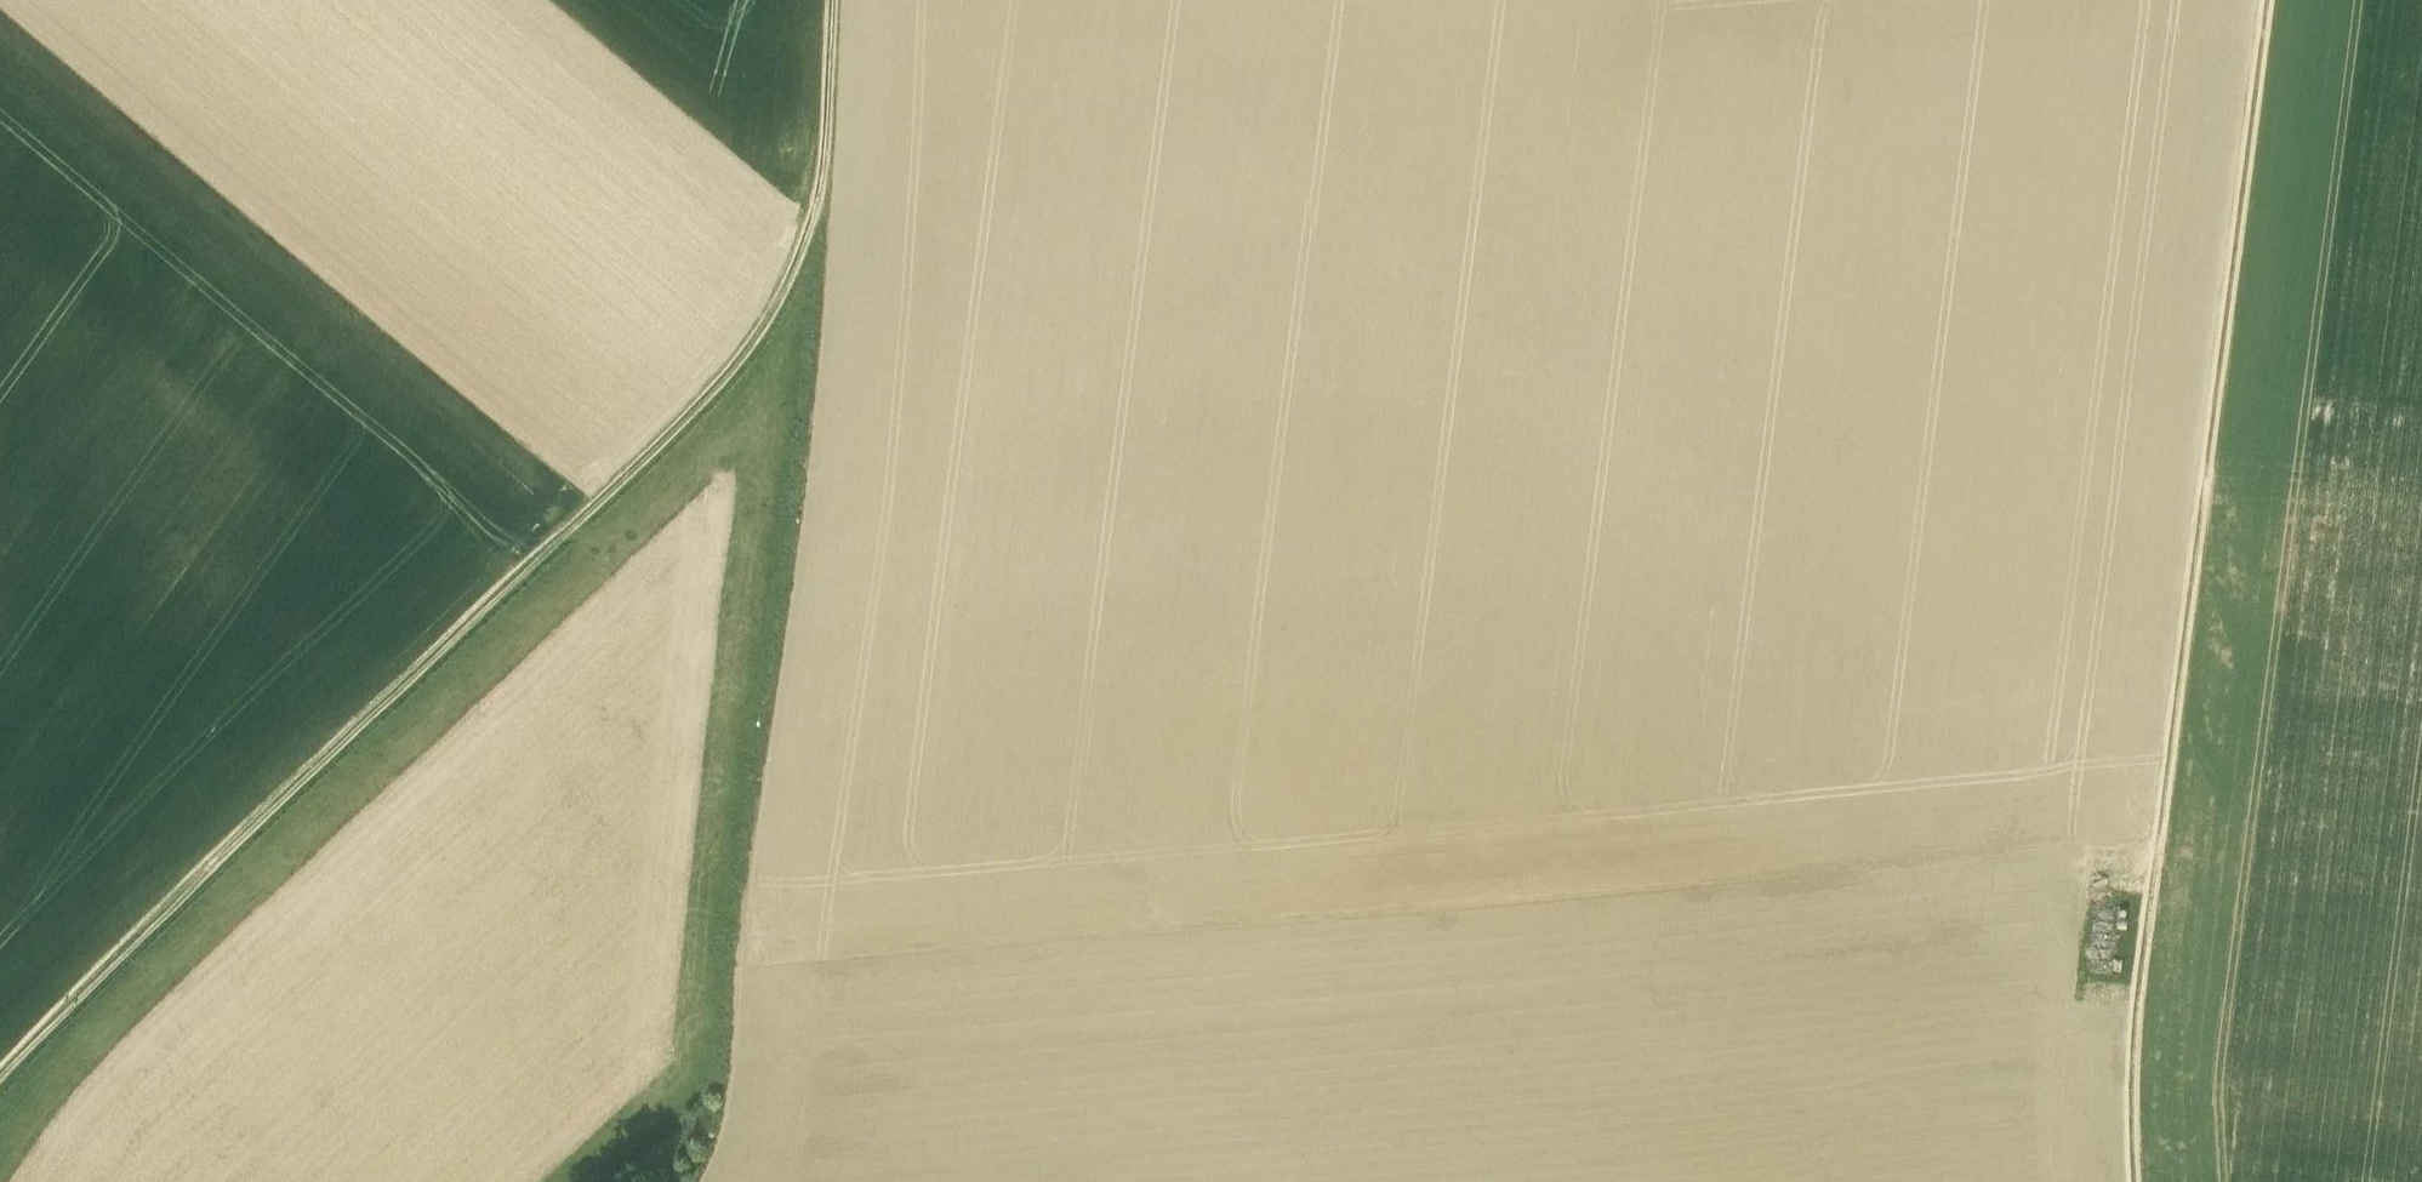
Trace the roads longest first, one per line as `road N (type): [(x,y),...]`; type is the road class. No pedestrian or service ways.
road 1 (track): [(832,0),(822,197),(768,336),(738,380),(0,1100)]
road 2 (track): [(2272,0),(2166,749),(2136,1181)]

